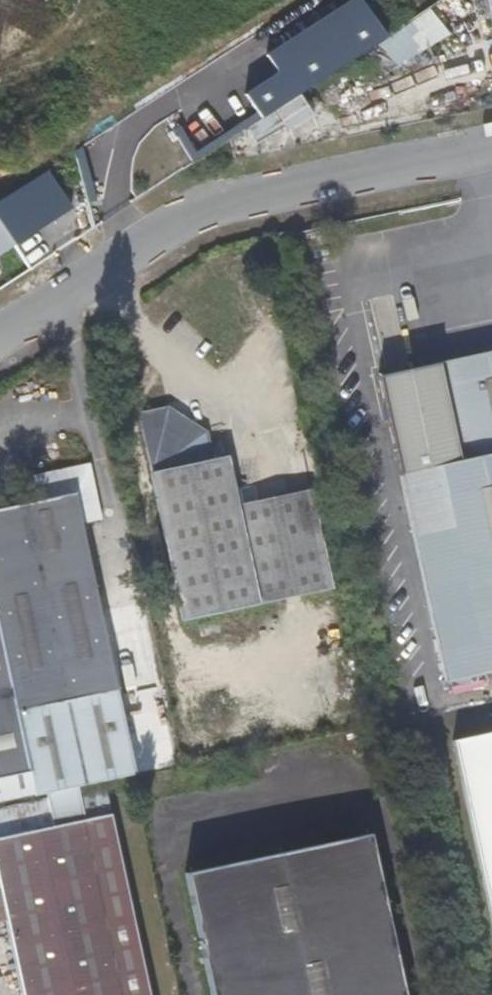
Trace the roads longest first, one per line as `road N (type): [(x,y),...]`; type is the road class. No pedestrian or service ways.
road 1 (unclassified): [(491,156),(212,209),(0,348)]

